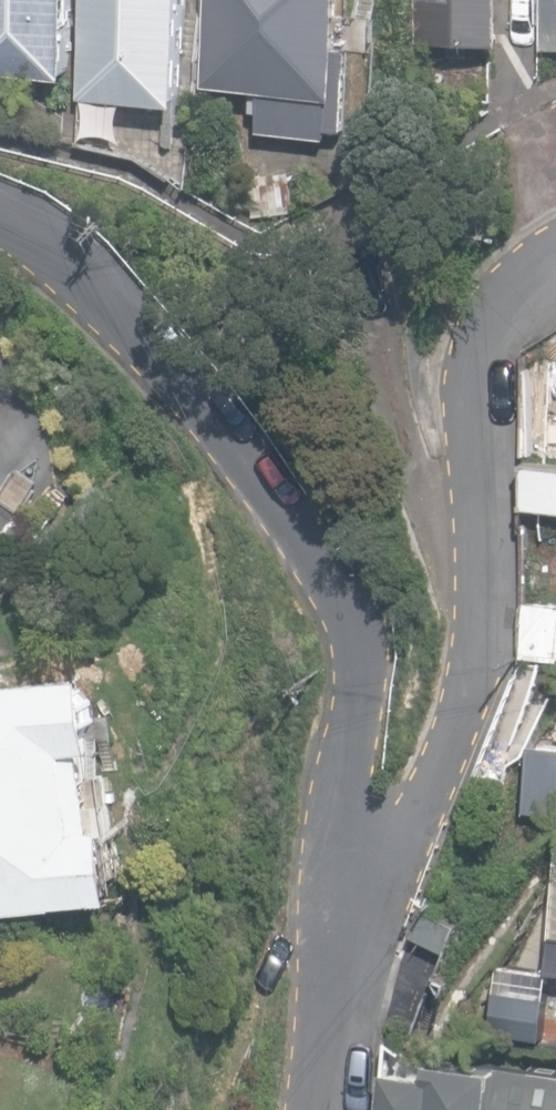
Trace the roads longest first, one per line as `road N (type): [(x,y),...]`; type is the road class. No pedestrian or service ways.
road 1 (residential): [(0,231),(69,264),(223,430),(315,556),(347,630),(359,875)]
road 2 (residential): [(555,252),(509,299),(475,376),(470,467),(479,635),(465,717),(432,784),(359,875)]
road 3 (residential): [(359,875),(316,1109)]

